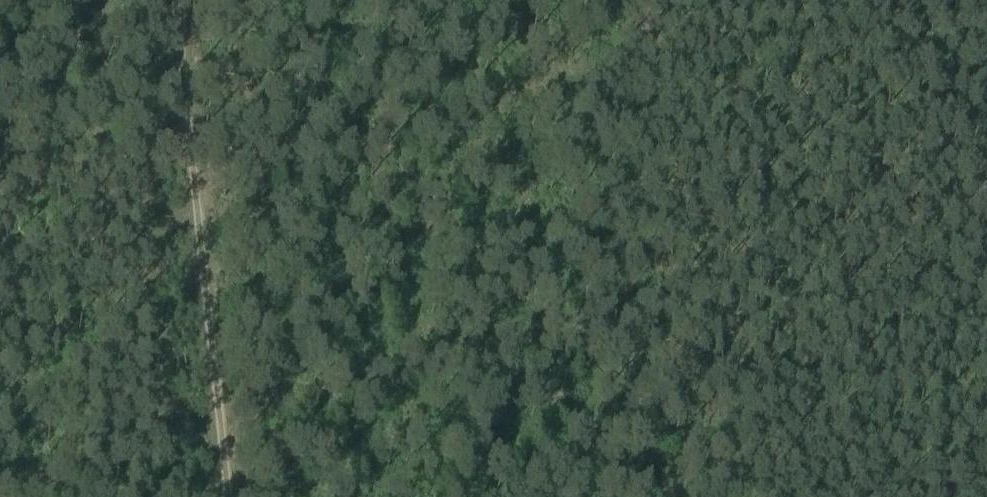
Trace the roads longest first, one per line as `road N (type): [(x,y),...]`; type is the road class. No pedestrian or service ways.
road 1 (track): [(667,496),(536,0)]
road 2 (track): [(164,0),(216,496)]

